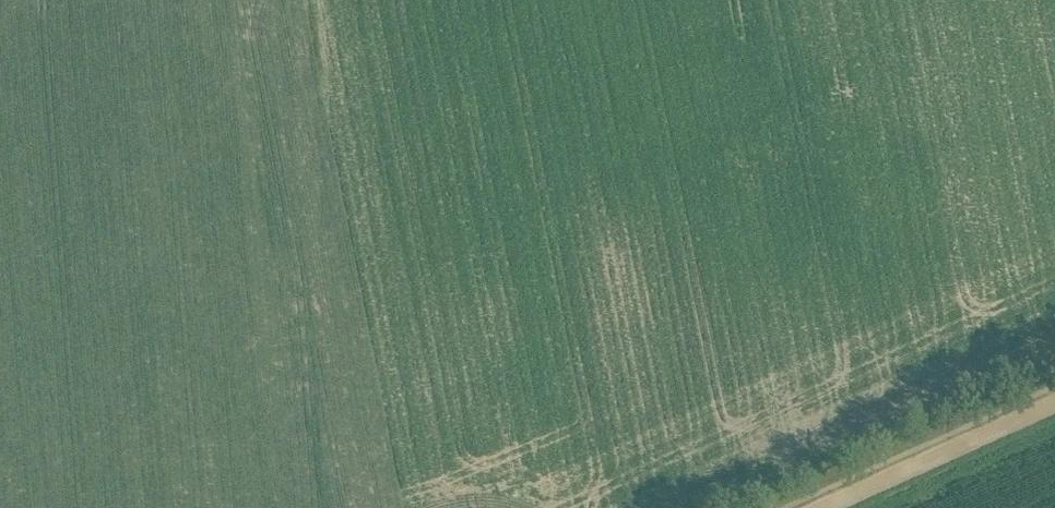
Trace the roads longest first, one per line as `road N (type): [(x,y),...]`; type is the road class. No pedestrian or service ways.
road 1 (track): [(810,507),(1054,399)]

